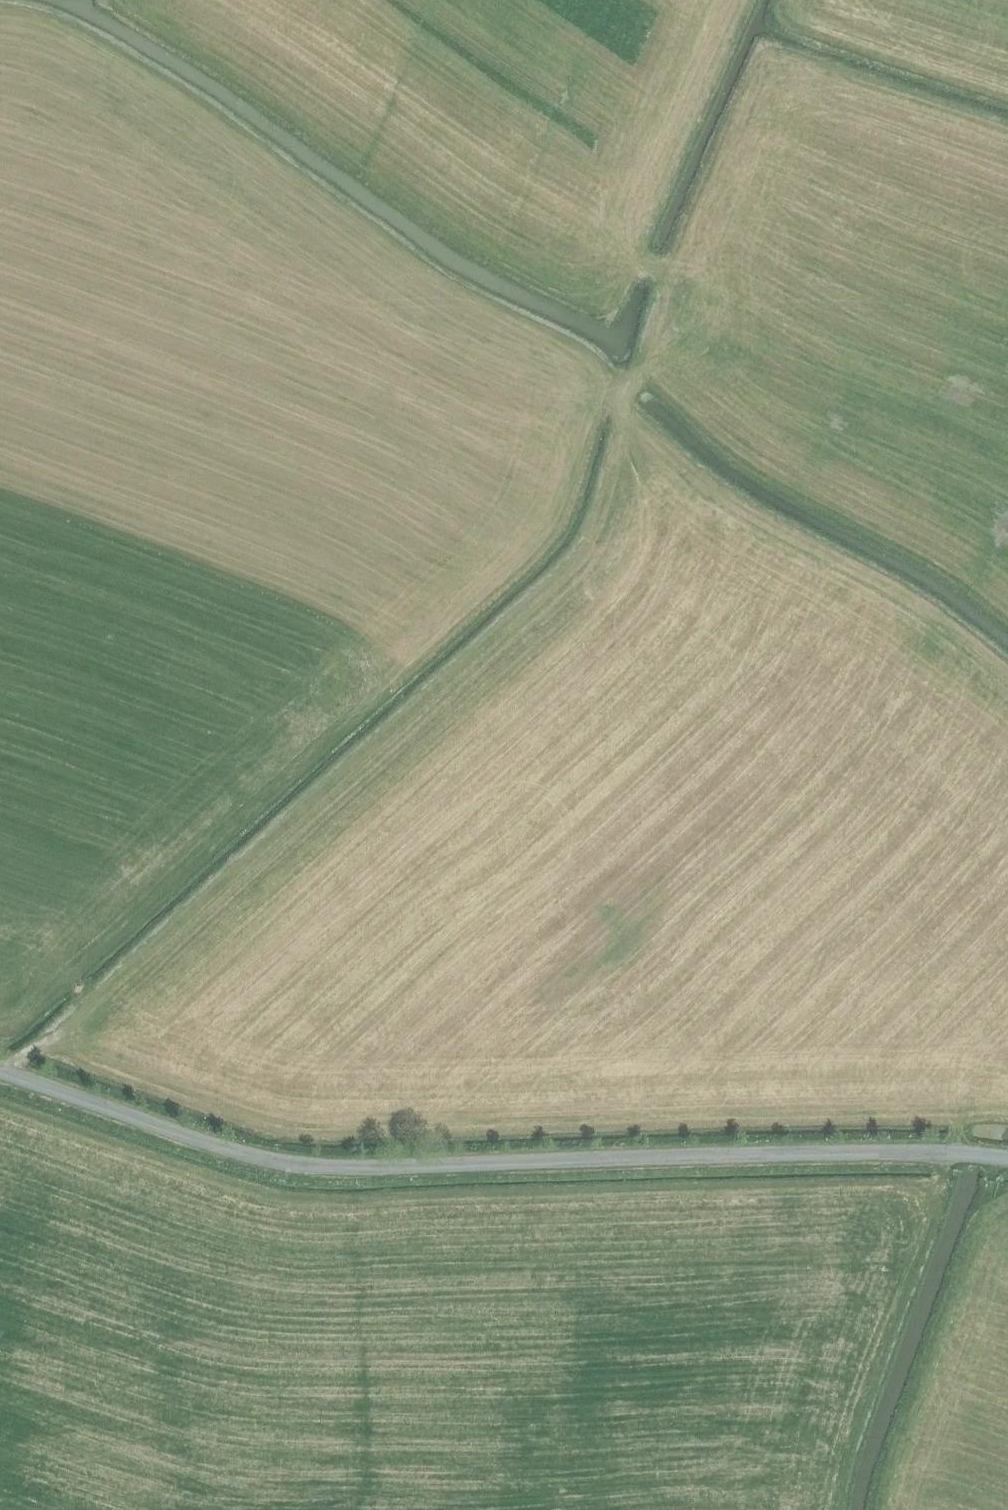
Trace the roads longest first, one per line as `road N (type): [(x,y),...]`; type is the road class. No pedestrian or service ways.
road 1 (tertiary): [(0,1072),(205,1144),(309,1165),(909,1152),(1007,1157)]

